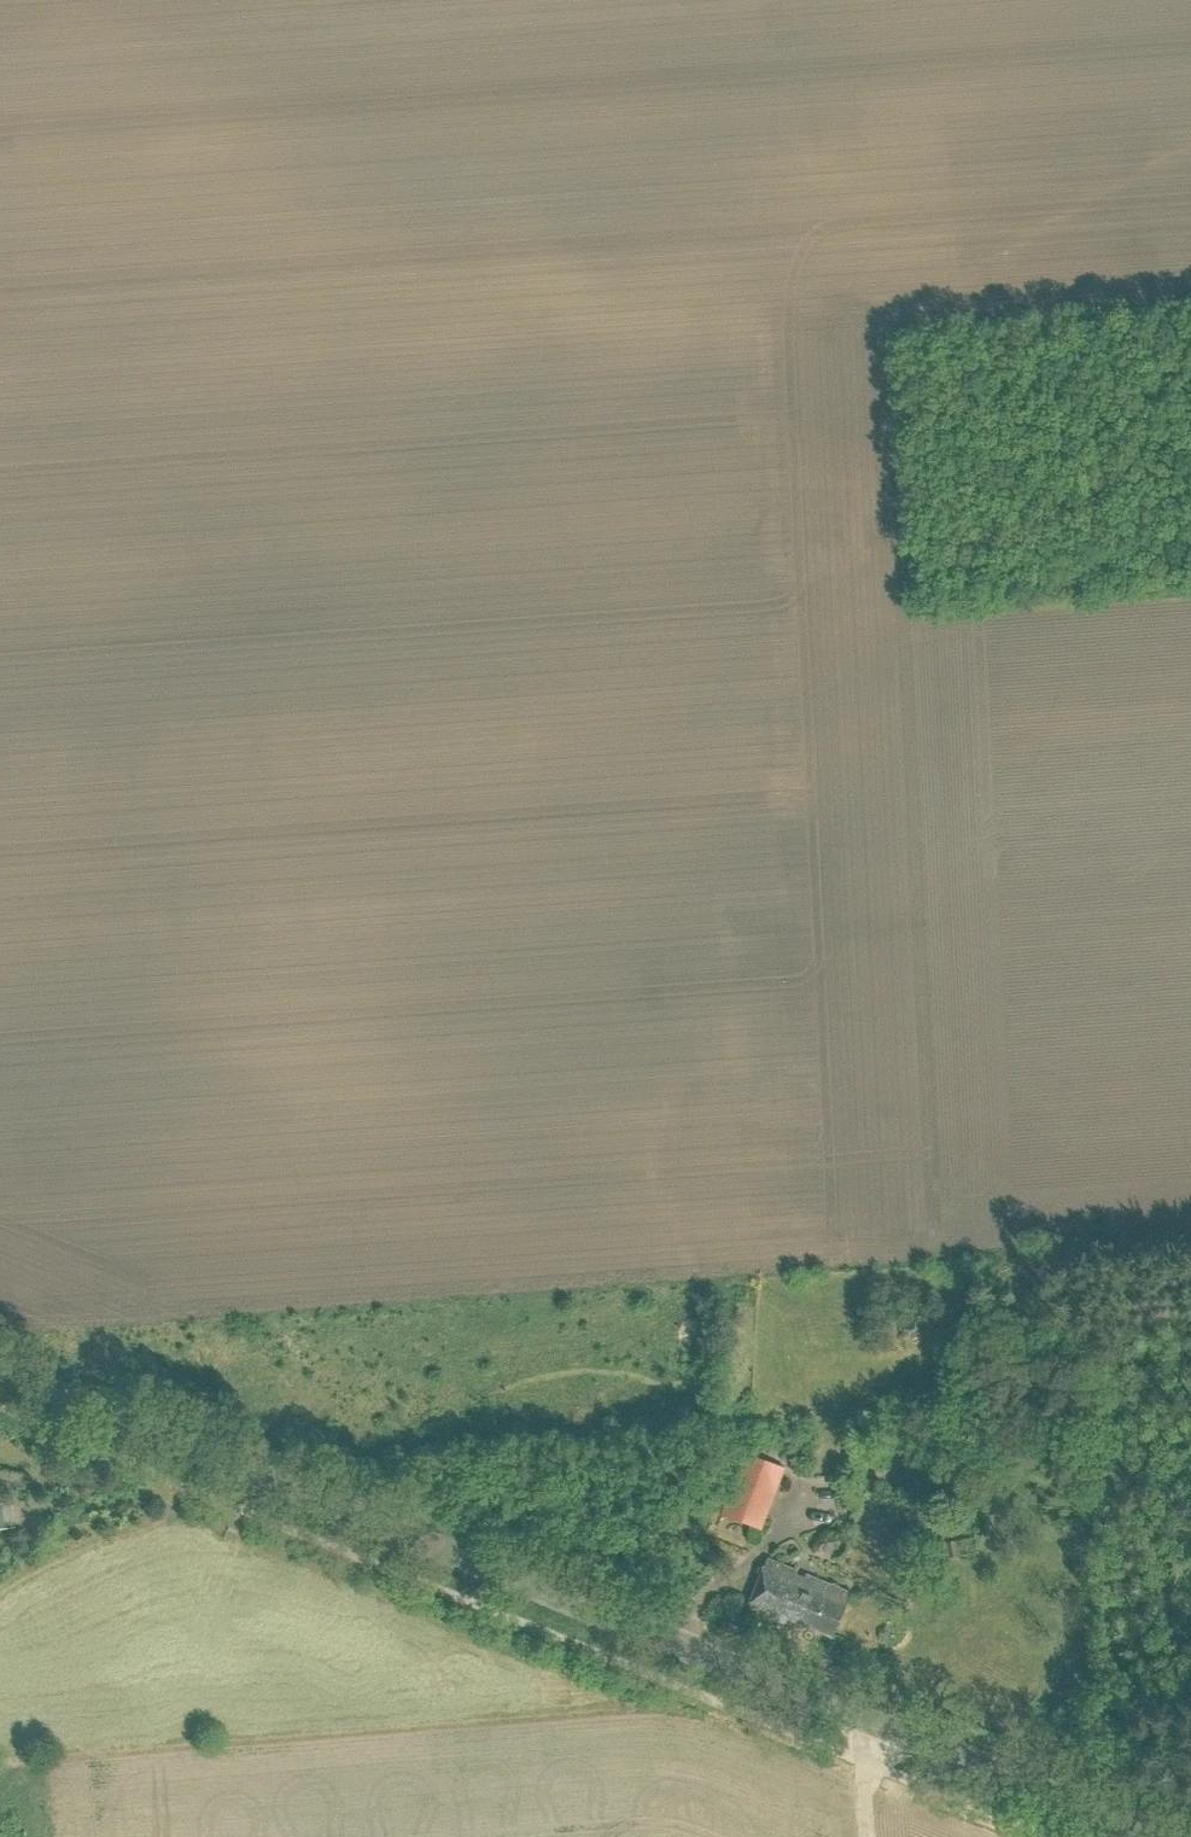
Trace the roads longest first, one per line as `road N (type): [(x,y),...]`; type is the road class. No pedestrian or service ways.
road 1 (tertiary): [(1159,1836),(0,1373)]

